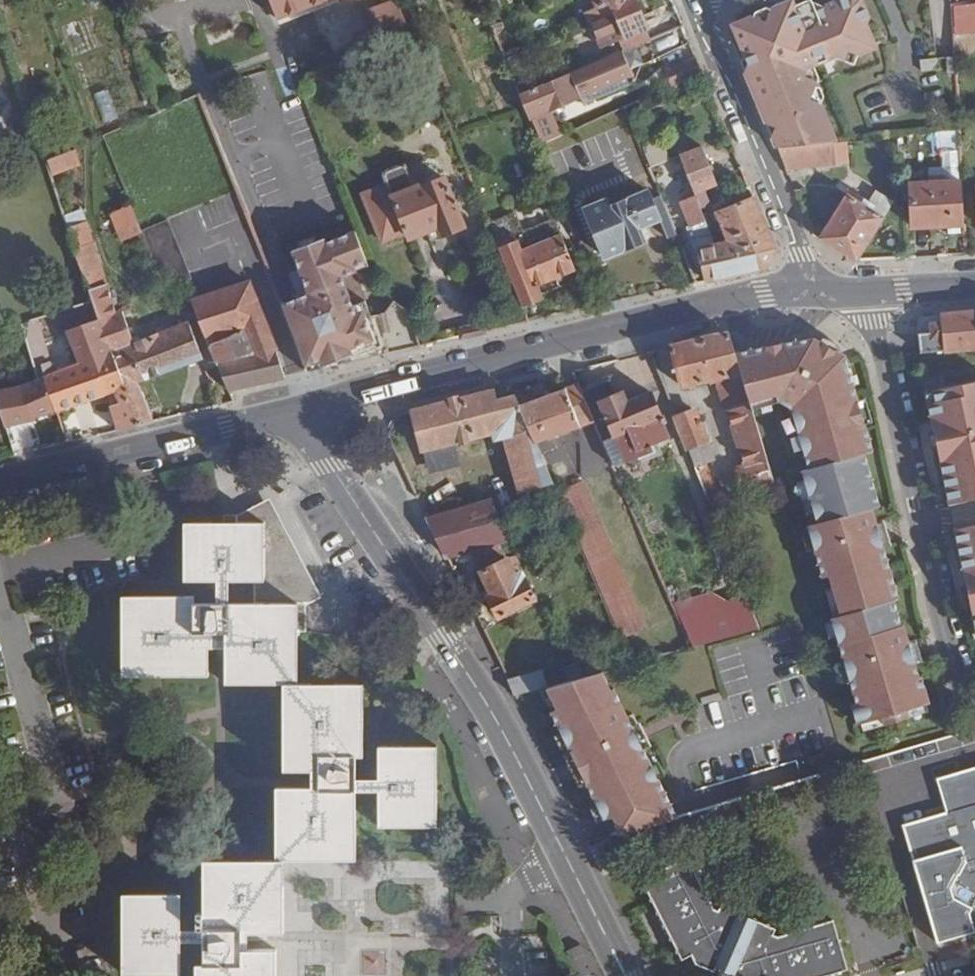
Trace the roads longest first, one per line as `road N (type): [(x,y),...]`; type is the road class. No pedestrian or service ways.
road 1 (residential): [(626,975),(492,712),(298,410)]
road 2 (secondary): [(298,410),(707,305),(813,290)]
road 3 (residential): [(974,703),(954,669),(868,292)]
road 4 (residential): [(813,290),(695,0)]
road 5 (secondary): [(0,481),(298,410)]

